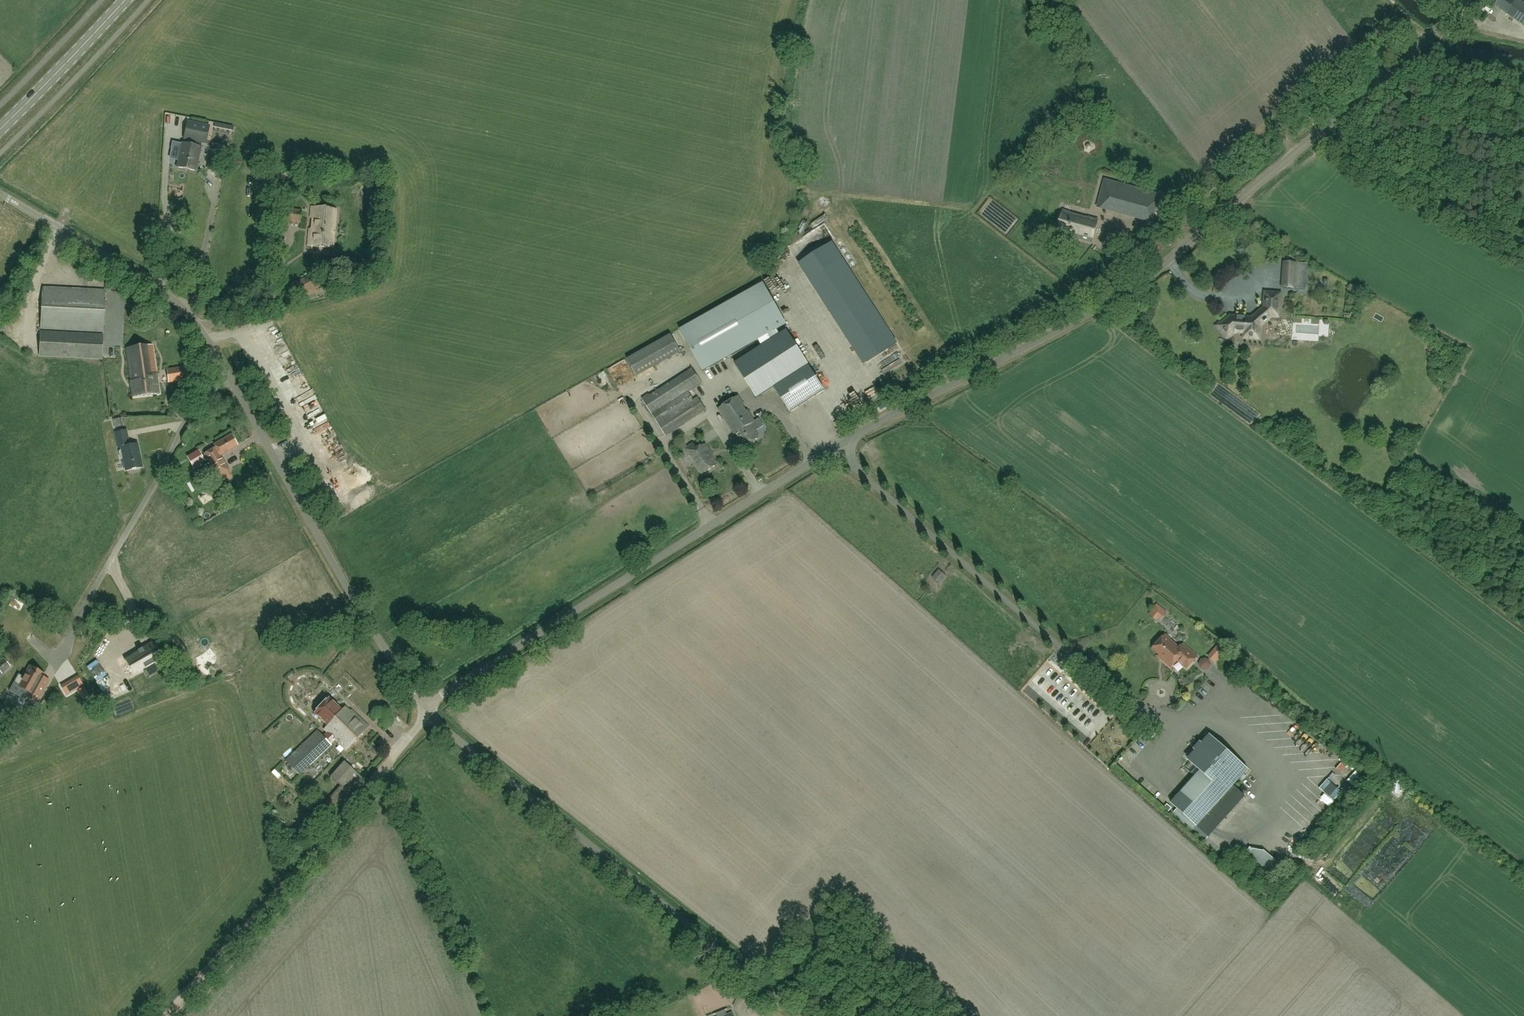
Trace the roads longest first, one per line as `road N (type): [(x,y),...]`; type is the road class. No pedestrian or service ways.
road 1 (unclassified): [(833,448),(1120,291),(1410,50),(1457,0)]
road 2 (unclassified): [(806,1015),(427,711)]
road 3 (unclassified): [(427,711),(833,448)]
road 4 (unclassified): [(427,711),(224,362)]
road 5 (track): [(427,711),(168,1015)]
road 6 (unclassified): [(1092,666),(833,448)]
road 7 (unclassified): [(84,611),(182,421),(224,362)]
road 8 (unclassified): [(224,362),(186,303),(0,196)]
road 9 (secondary): [(0,131),(126,0)]

